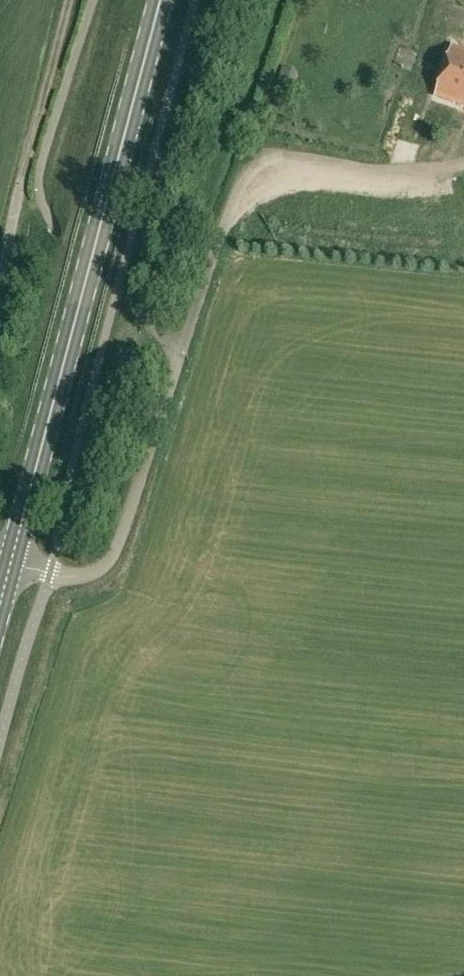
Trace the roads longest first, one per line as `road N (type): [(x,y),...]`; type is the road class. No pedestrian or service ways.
road 1 (secondary): [(19,568),(166,0)]
road 2 (unclassified): [(19,568),(85,578),(109,565),(188,352)]
road 3 (track): [(21,180),(72,0)]

